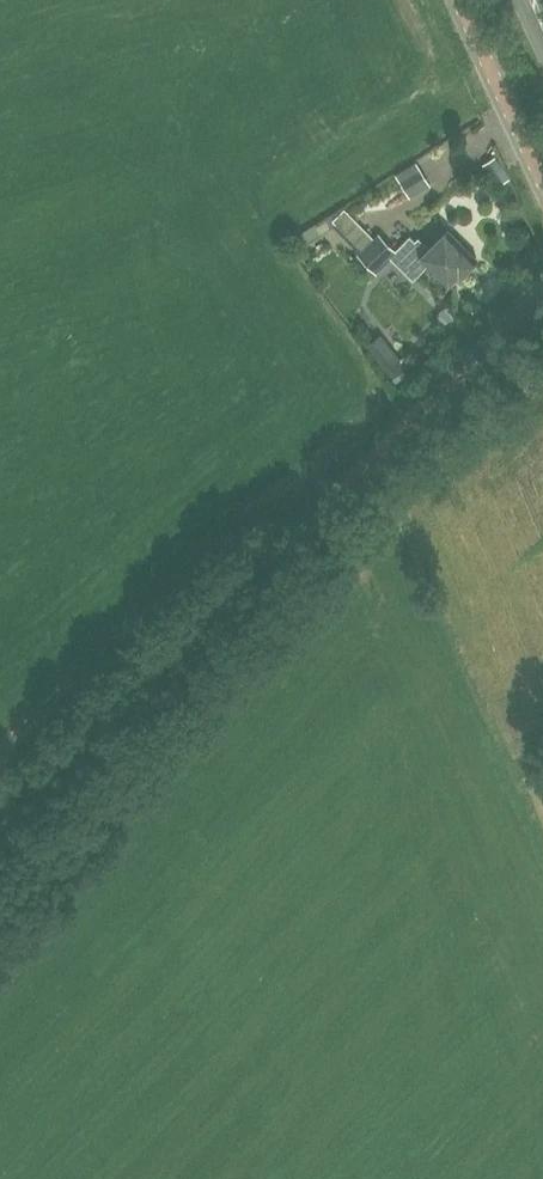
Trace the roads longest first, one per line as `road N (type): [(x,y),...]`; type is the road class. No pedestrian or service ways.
road 1 (unclassified): [(0,840),(542,291)]
road 2 (unclassified): [(542,182),(460,0)]

